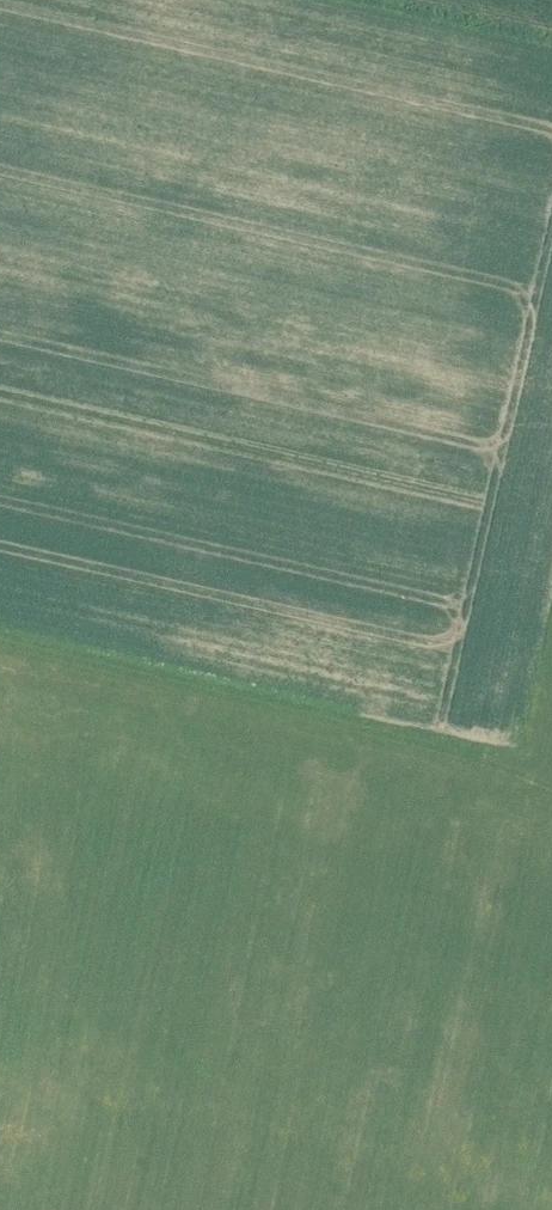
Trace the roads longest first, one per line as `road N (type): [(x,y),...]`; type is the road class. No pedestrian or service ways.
road 1 (residential): [(551,987),(107,880)]
road 2 (residential): [(107,880),(28,1209)]

